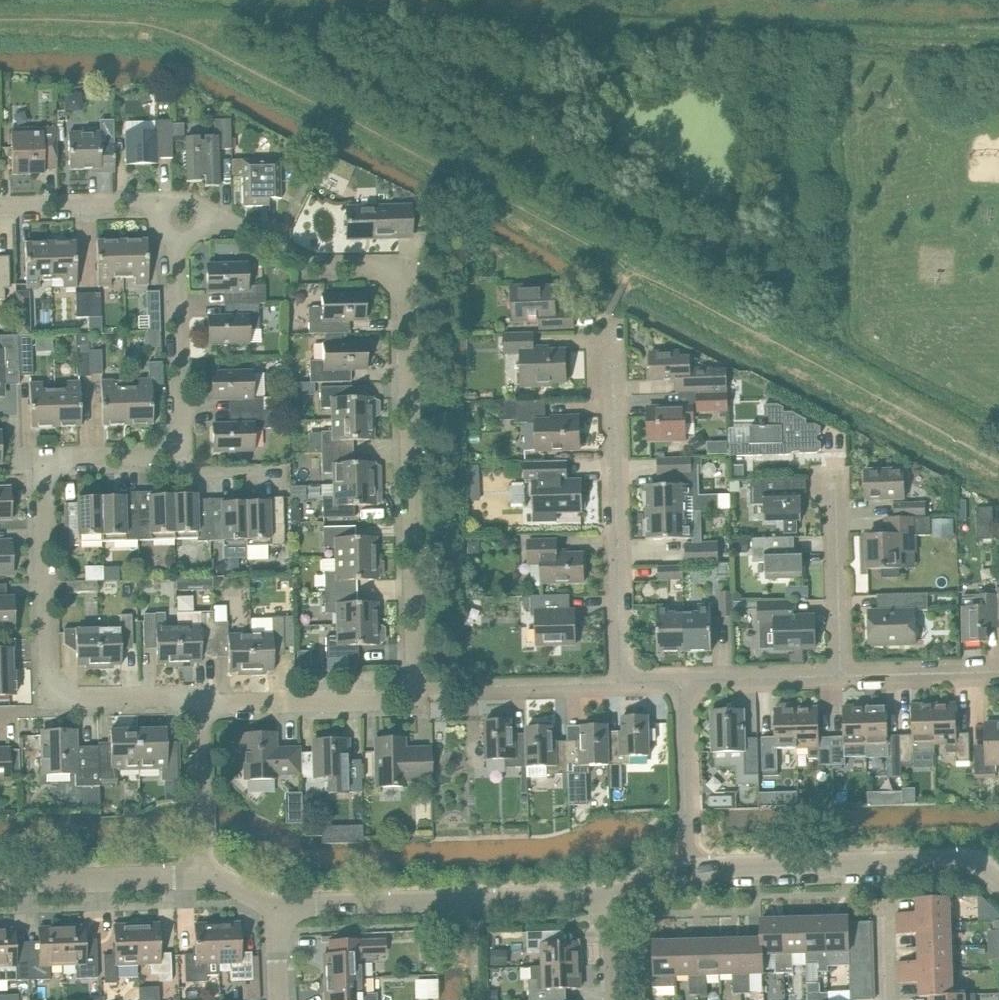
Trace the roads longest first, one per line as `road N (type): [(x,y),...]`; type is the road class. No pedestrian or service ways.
road 1 (residential): [(199,705),(178,697),(71,698),(49,676),(43,479),(63,458),(163,454),(180,434),(174,203)]
road 2 (residential): [(416,689),(408,296),(375,265),(315,266),(274,245)]
road 3 (residential): [(623,683),(608,313)]
road 4 (unclassified): [(276,908),(610,896)]
road 5 (residential): [(998,883),(953,860),(688,871)]
road 6 (unclassified): [(199,705),(404,699),(416,689)]
road 7 (residential): [(416,689),(623,683)]
road 8 (residential): [(0,882),(204,875)]
road 9 (unclassified): [(688,871),(680,681)]
road 10 (residential): [(841,676),(835,486)]
road 11 (residential): [(174,203),(0,207)]
road 12 (unclassified): [(204,875),(199,705)]
road 13 (residential): [(680,681),(841,676)]
road 14 (residential): [(841,676),(998,671)]

